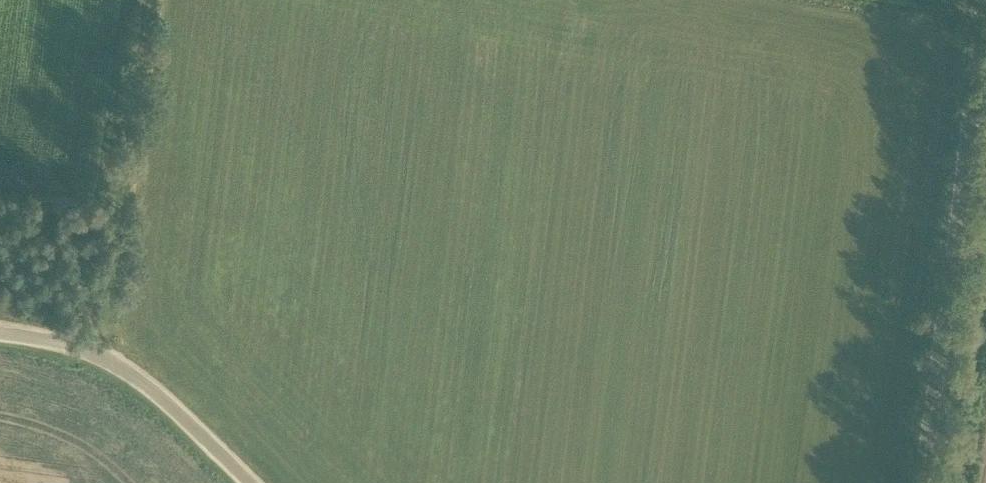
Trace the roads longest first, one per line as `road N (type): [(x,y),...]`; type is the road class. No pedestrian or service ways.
road 1 (unclassified): [(924,482),(985,33)]
road 2 (track): [(99,355),(145,0)]
road 3 (unclassified): [(244,482),(145,385),(99,355),(0,334)]

